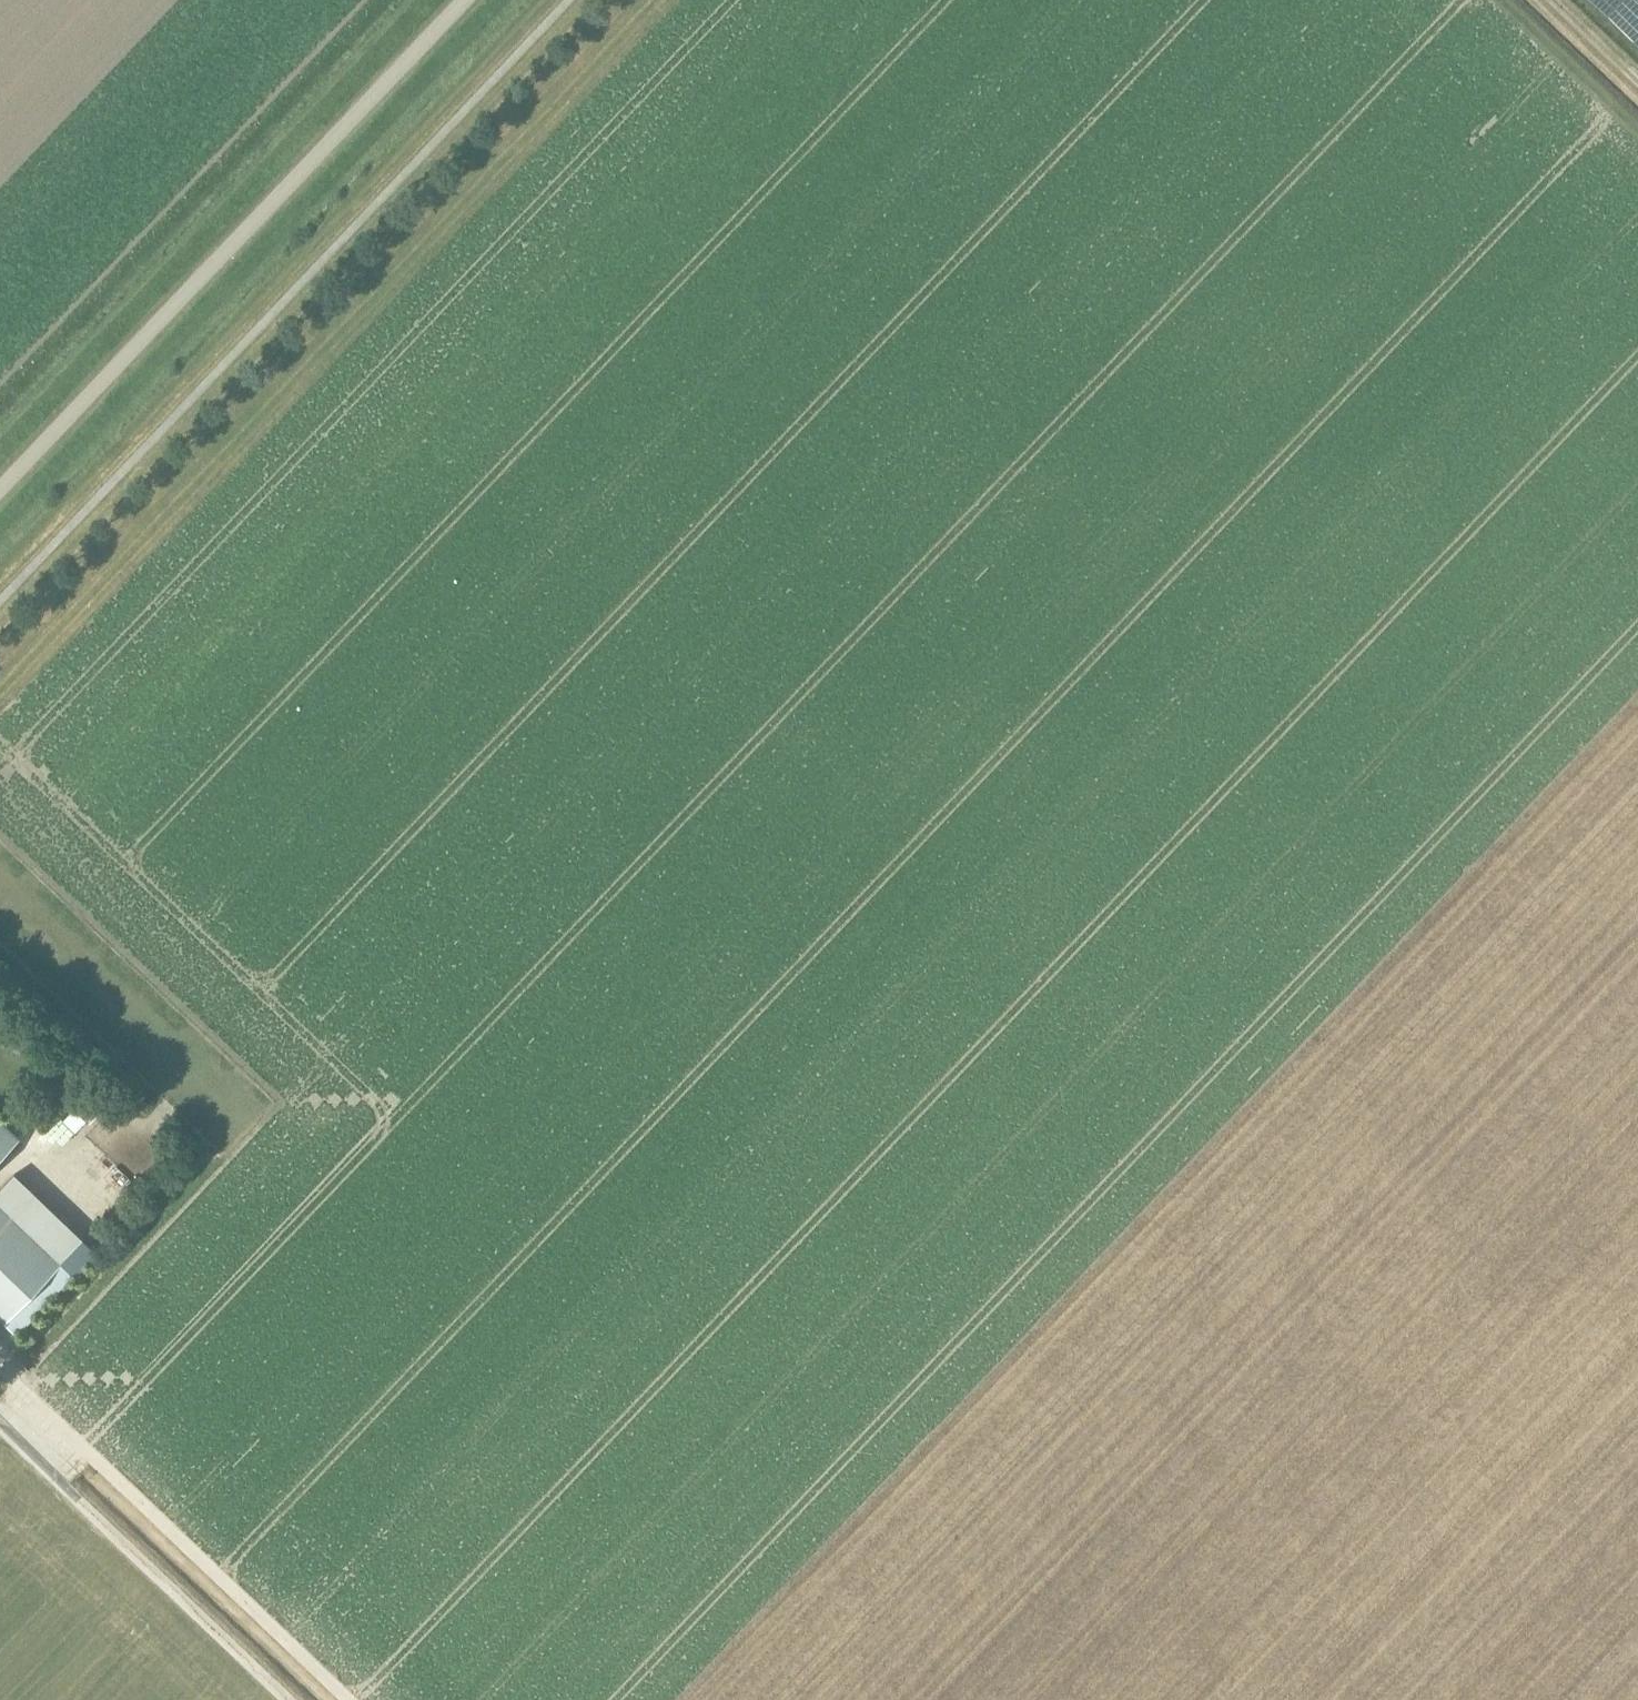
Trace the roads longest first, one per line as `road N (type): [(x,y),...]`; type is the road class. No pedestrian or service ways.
road 1 (tertiary): [(0,495),(471,0)]

